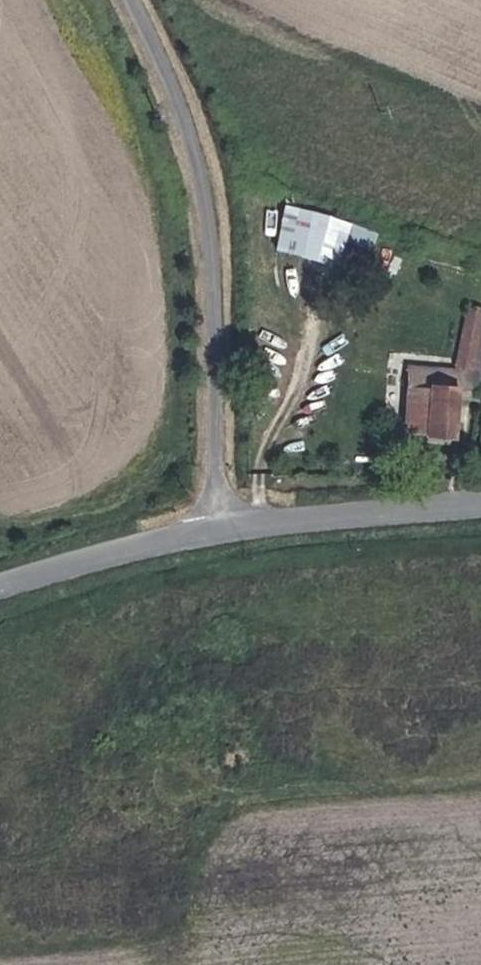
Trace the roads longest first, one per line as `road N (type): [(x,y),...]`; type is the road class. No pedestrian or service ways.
road 1 (residential): [(217,529),(217,304),(207,172),(136,0)]
road 2 (tertiary): [(217,529),(480,505)]
road 3 (tertiary): [(0,585),(217,529)]

